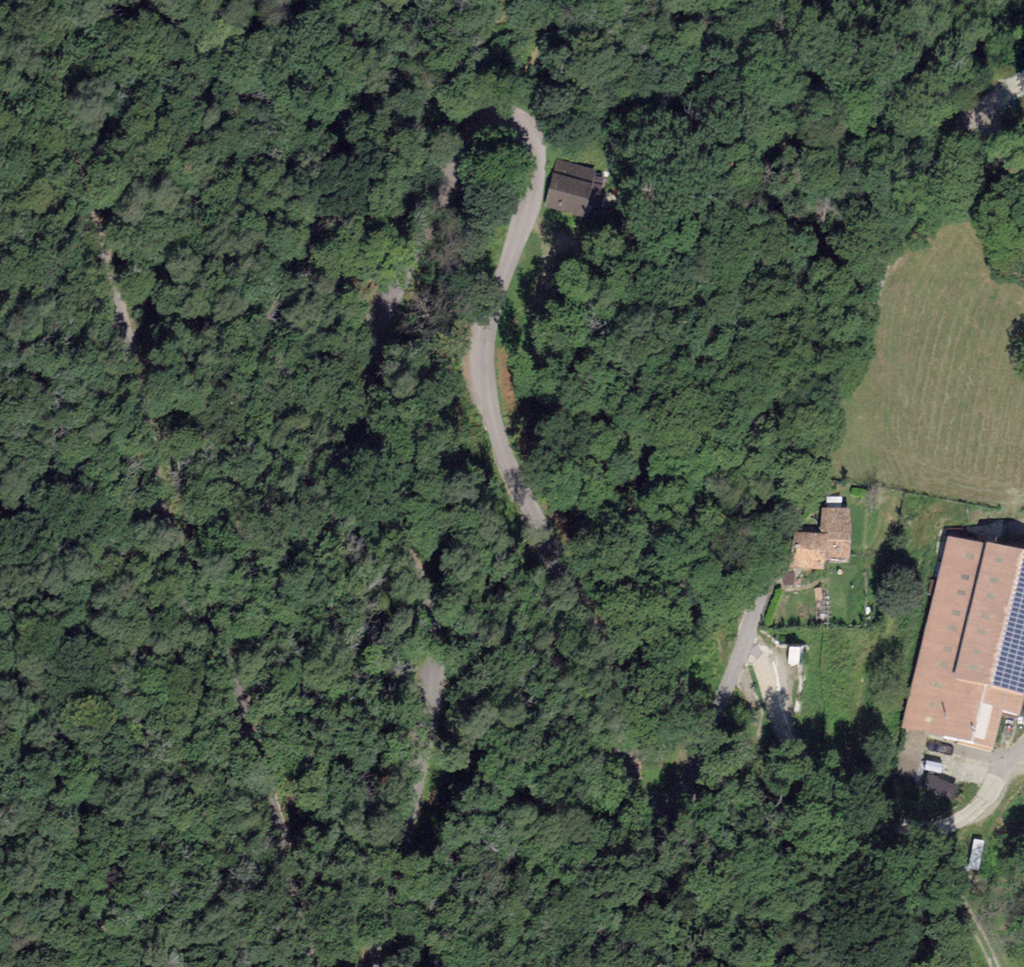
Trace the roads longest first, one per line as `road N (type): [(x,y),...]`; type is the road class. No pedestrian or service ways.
road 1 (unclassified): [(1023,79),(949,143),(911,200),(690,791),(657,810),(634,798),(604,657),(512,472),(491,409),(486,343),(535,157),(526,135),(497,119),(467,144),(367,348),(362,379),(372,482),(420,593),(434,648),(431,708),(375,966)]
road 2 (unclassified): [(307,966),(286,863),(42,67),(34,0)]
road 3 (track): [(1001,966),(958,922),(867,887),(813,835),(780,782),(745,685),(745,633)]

